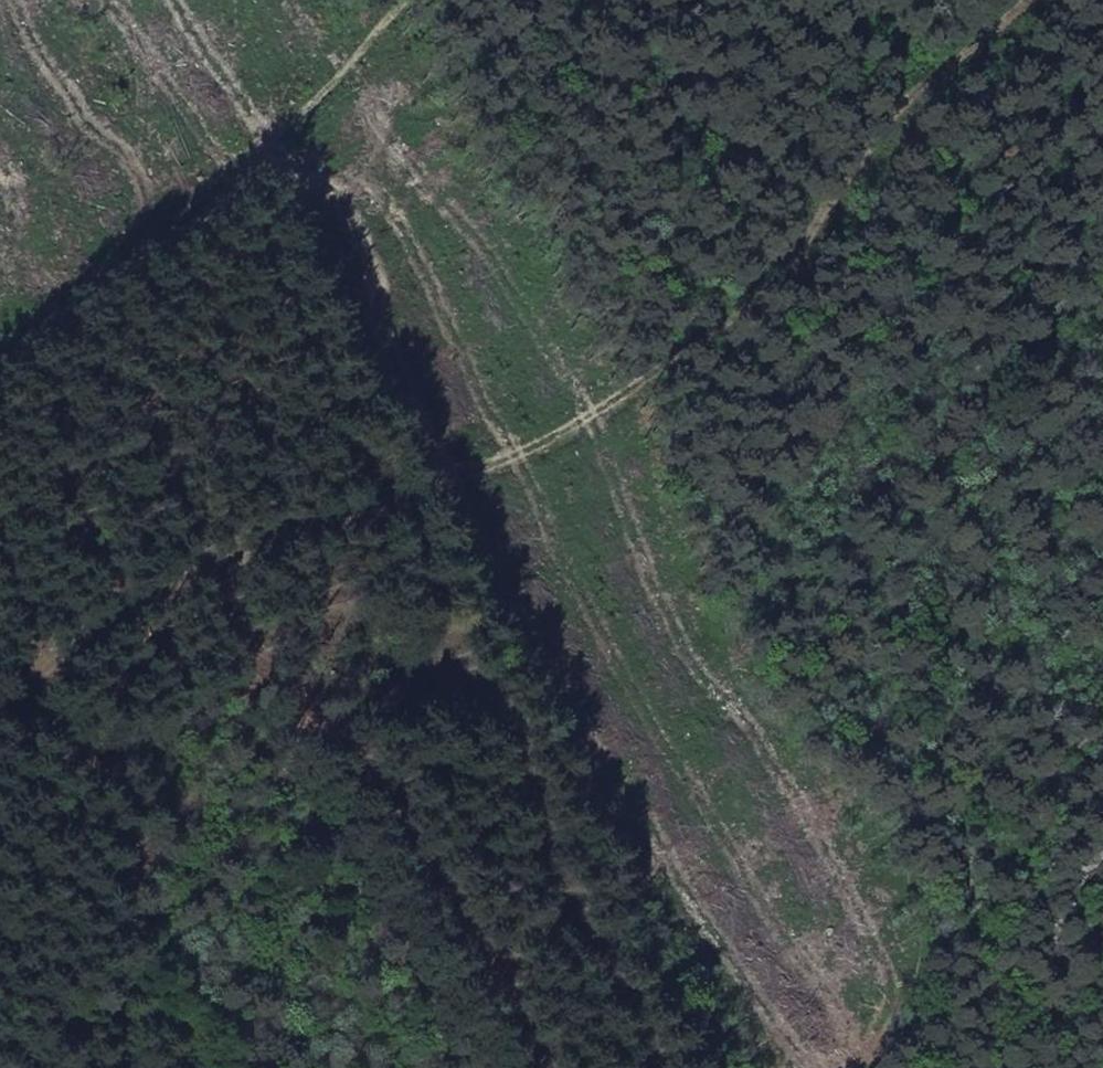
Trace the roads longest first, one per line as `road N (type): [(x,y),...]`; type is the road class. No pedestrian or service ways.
road 1 (track): [(0,675),(86,613),(288,518),(420,480),(675,345),(755,282),(1015,0)]
road 2 (track): [(0,343),(263,158),(412,0)]

